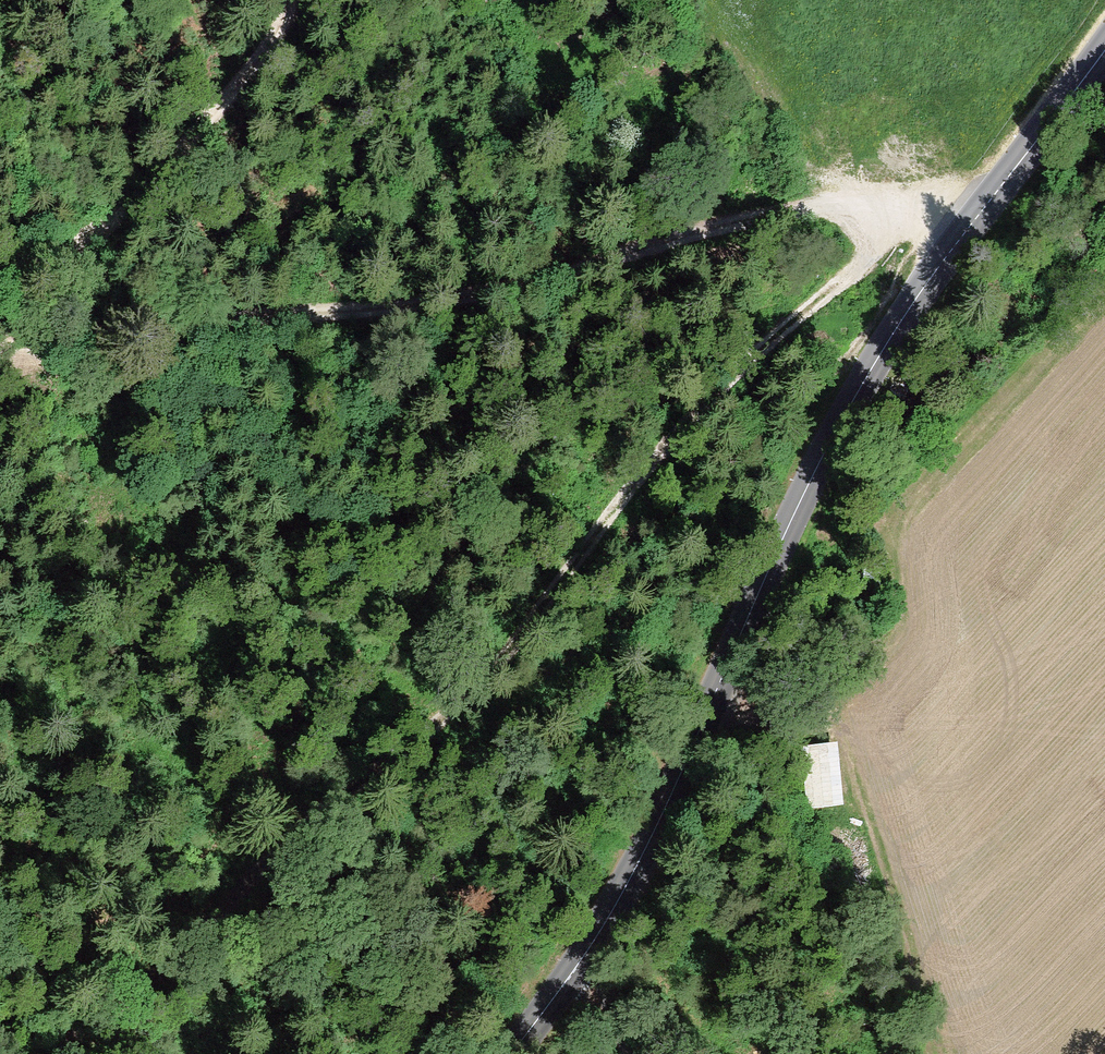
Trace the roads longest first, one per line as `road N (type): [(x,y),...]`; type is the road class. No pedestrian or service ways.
road 1 (track): [(59,1053),(511,635),(666,470),(745,355),(908,219)]
road 2 (tertiary): [(617,903),(848,407),(916,298),(1104,50)]
road 3 (track): [(908,219),(835,203),(734,221),(535,282),(0,344)]
road 4 (track): [(0,293),(80,245),(265,56),(277,0)]
road 5 (tertiary): [(514,1053),(617,903)]
road 6 (unclassified): [(632,1053),(605,975),(617,903)]

